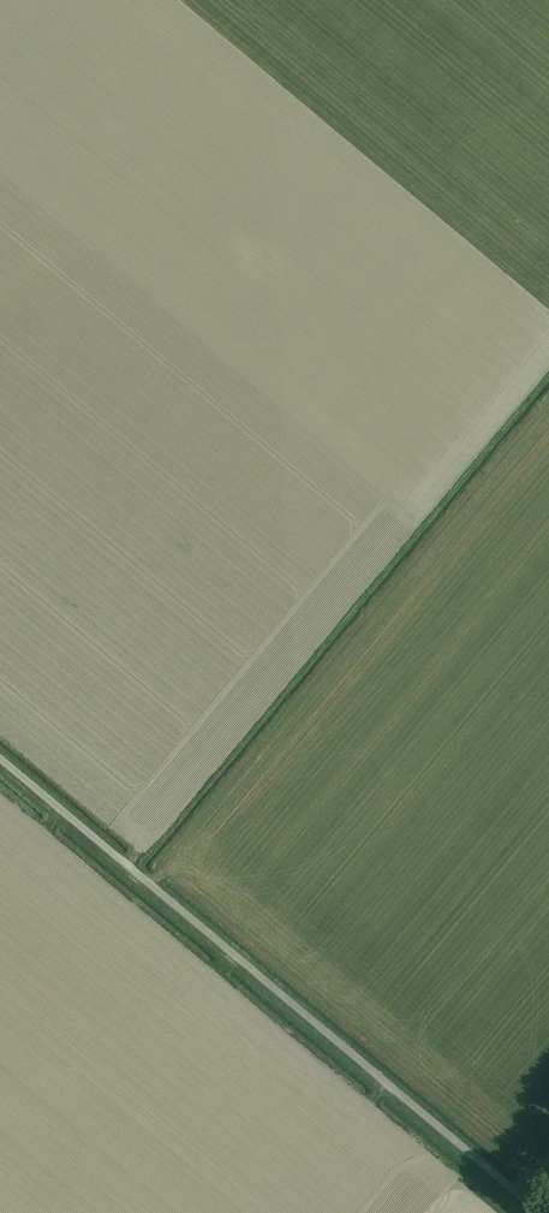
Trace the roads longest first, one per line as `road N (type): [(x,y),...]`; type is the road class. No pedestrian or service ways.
road 1 (unclassified): [(536,1212),(0,761)]

